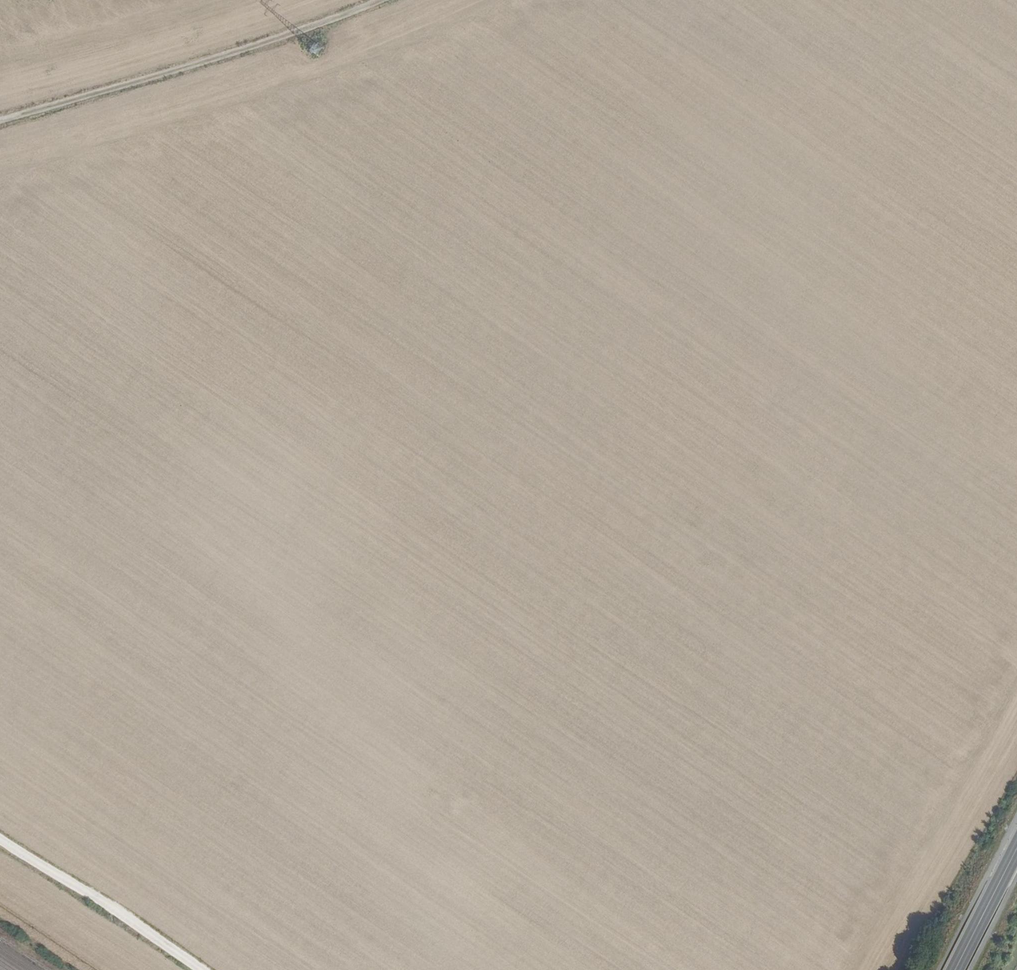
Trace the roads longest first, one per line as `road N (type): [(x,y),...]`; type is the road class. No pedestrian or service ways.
road 1 (track): [(0,121),(385,0)]
road 2 (track): [(0,841),(192,969)]
road 3 (secondary): [(955,969),(1016,847)]

